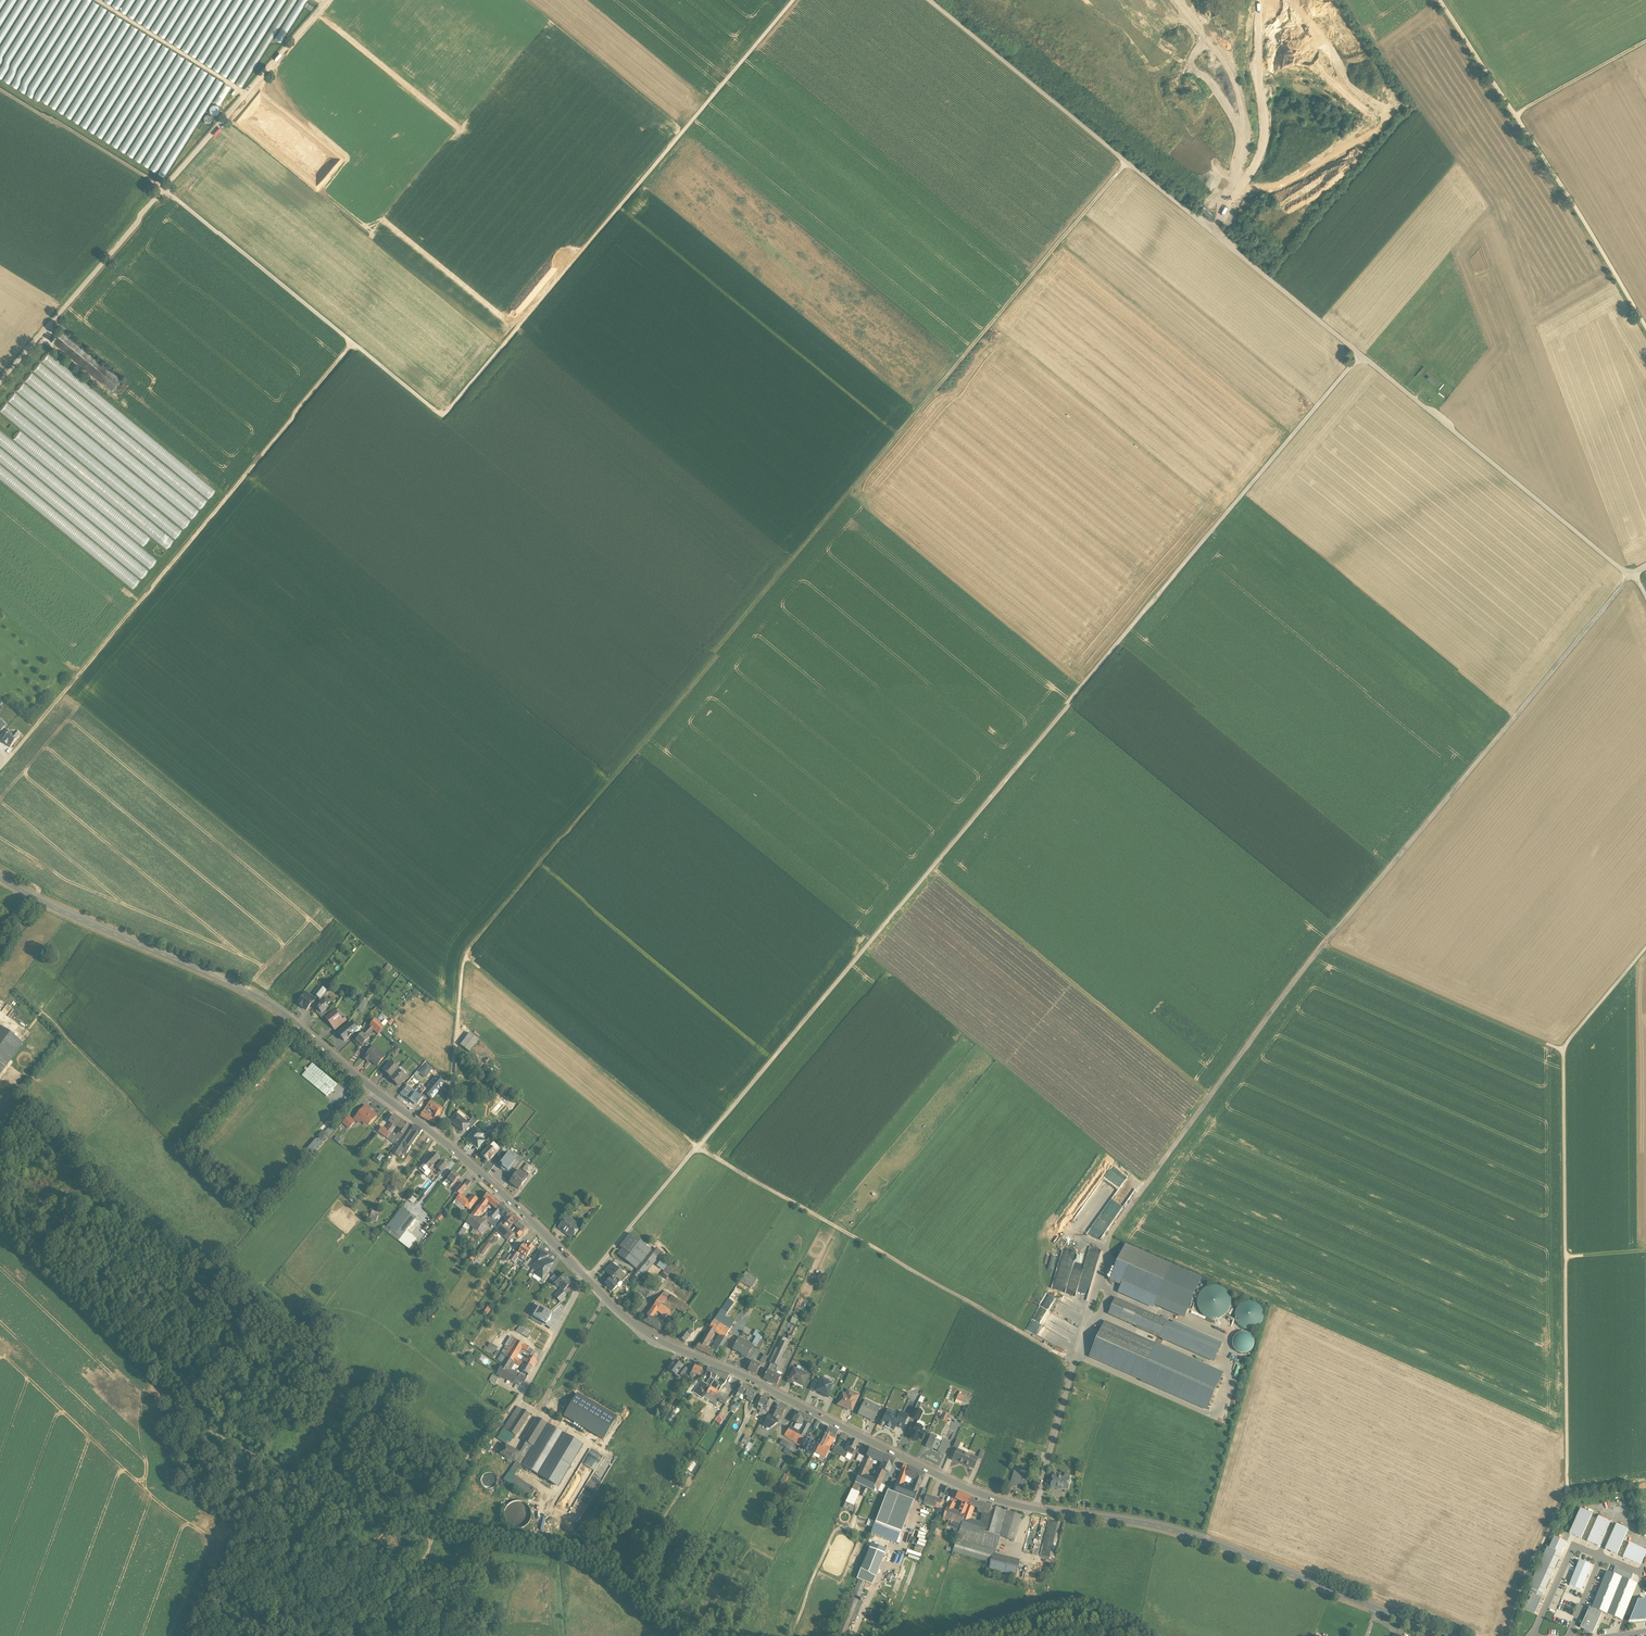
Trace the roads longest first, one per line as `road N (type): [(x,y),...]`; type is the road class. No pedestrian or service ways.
road 1 (tertiary): [(0,879),(291,1020),(435,1134),(658,1341),(995,1499),(1184,1533),(1441,1635)]
road 2 (track): [(1361,357),(588,1280)]
road 3 (track): [(1633,573),(1295,980),(1116,1225),(1036,1509)]
road 4 (track): [(470,950),(1128,165)]
road 5 (unclassified): [(1645,566),(1633,573),(1619,567),(928,0)]
road 6 (track): [(795,0),(444,419),(165,193)]
road 7 (track): [(466,957),(697,1147),(1074,1362)]
road 8 (unclassified): [(1645,948),(1563,1051),(1567,1490)]
road 9 (track): [(0,1214),(217,1419),(377,1504),(438,1525)]
road 10 (track): [(353,349),(7,760)]
road 11 (track): [(0,384),(332,0)]
road 12 (track): [(1645,327),(1440,0)]
road 13 (track): [(701,1635),(575,1551),(438,1525)]
road 14 (track): [(1563,1051),(1319,949)]
road 15 (track): [(962,1635),(1038,1607),(1081,1601),(1121,1612),(1154,1635)]
road 16 (track): [(0,90),(165,193)]
road 17 (track): [(470,950),(450,1102),(435,1134)]
road 18 (track): [(863,1497),(853,1523),(831,1540),(792,1635)]
road 19 (track): [(1567,1490),(1508,1635)]
road 20 (track): [(1515,115),(1645,41)]
road 21 (track): [(607,1301),(535,1415)]
road 22 (track): [(502,1418),(460,1468),(438,1525)]
road 23 (residential): [(1533,1635),(1574,1547),(1601,1557)]

